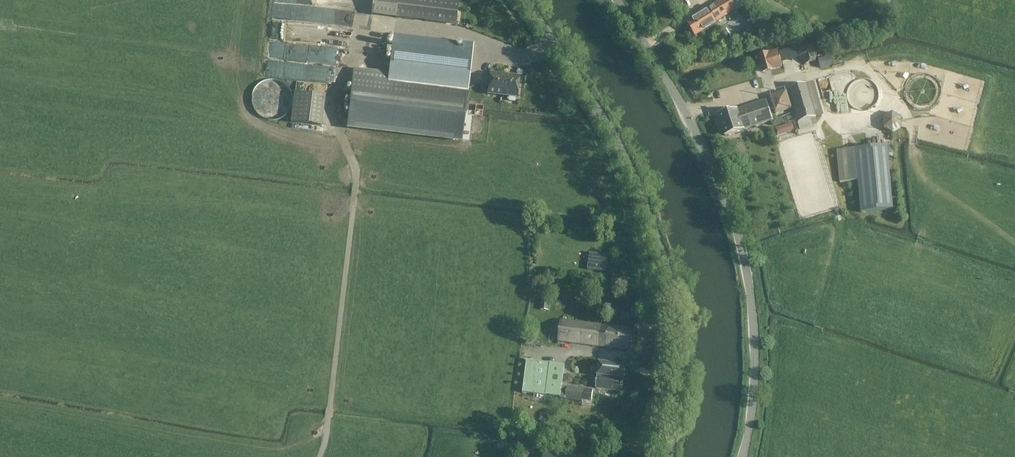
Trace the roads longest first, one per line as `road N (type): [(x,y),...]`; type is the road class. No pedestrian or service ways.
road 1 (track): [(319,456),(357,168),(341,128),(352,42),(363,28),(455,35),(528,58),(552,44)]
road 2 (unclassified): [(667,456),(678,374),(660,249),(598,112),(525,0)]
road 3 (unclassified): [(743,456),(754,355),(742,251),(708,159),(614,0)]

